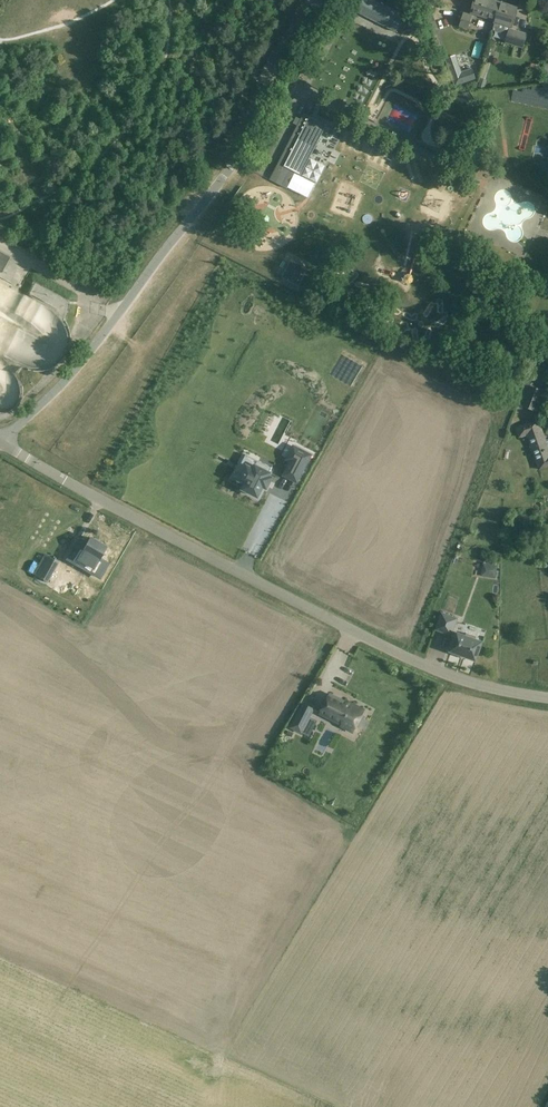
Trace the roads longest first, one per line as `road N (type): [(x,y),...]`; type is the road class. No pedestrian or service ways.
road 1 (unclassified): [(547,697),(483,685),(392,650),(1,441)]
road 2 (residential): [(1,441),(65,383),(227,173),(329,0)]

